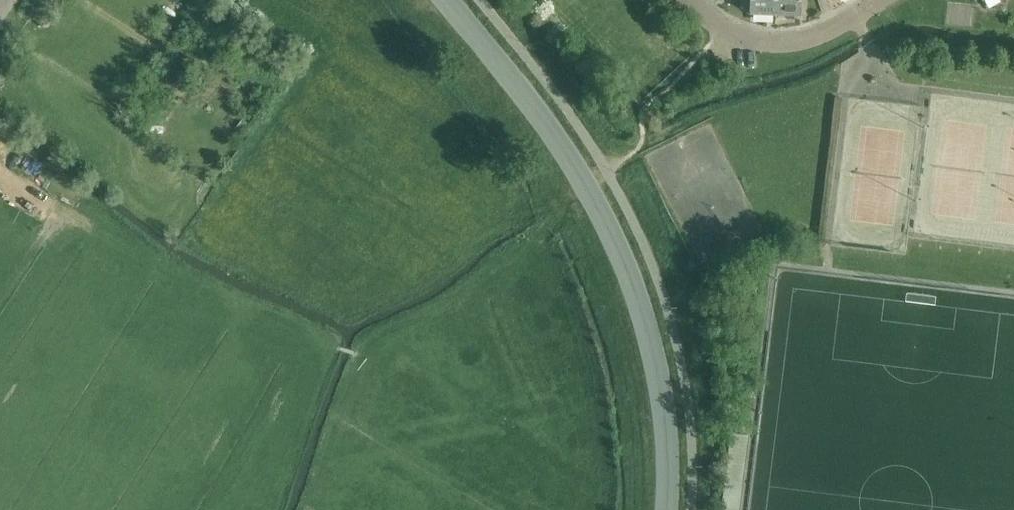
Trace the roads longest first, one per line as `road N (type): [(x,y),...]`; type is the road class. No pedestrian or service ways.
road 1 (unclassified): [(670,509),(665,387),(628,267),(576,165),(442,0)]
road 2 (residential): [(695,0),(737,42),(775,51),(821,43),(894,0)]

